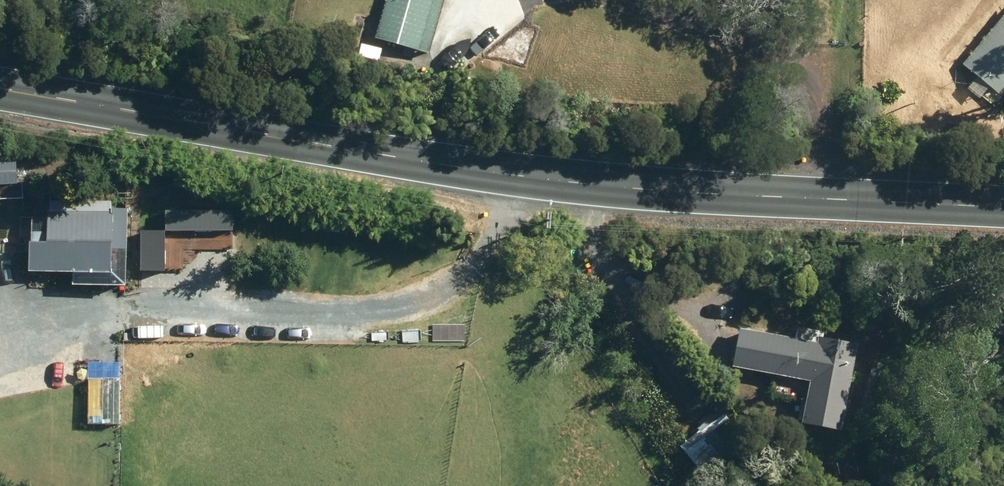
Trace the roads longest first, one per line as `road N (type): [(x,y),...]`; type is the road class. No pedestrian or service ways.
road 1 (secondary): [(0,89),(588,184),(1003,208)]

